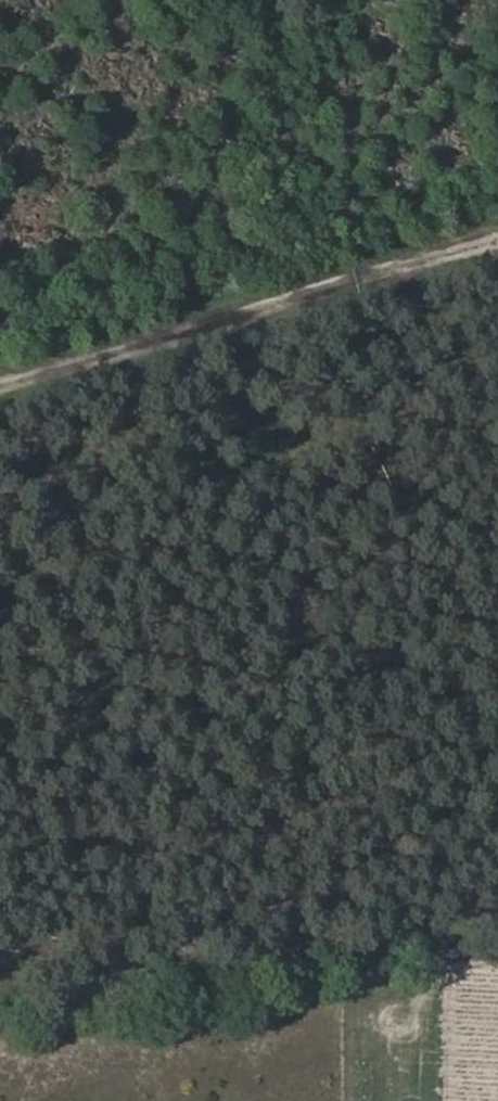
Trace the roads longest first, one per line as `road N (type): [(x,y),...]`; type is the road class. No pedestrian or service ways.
road 1 (residential): [(0,371),(497,235)]

